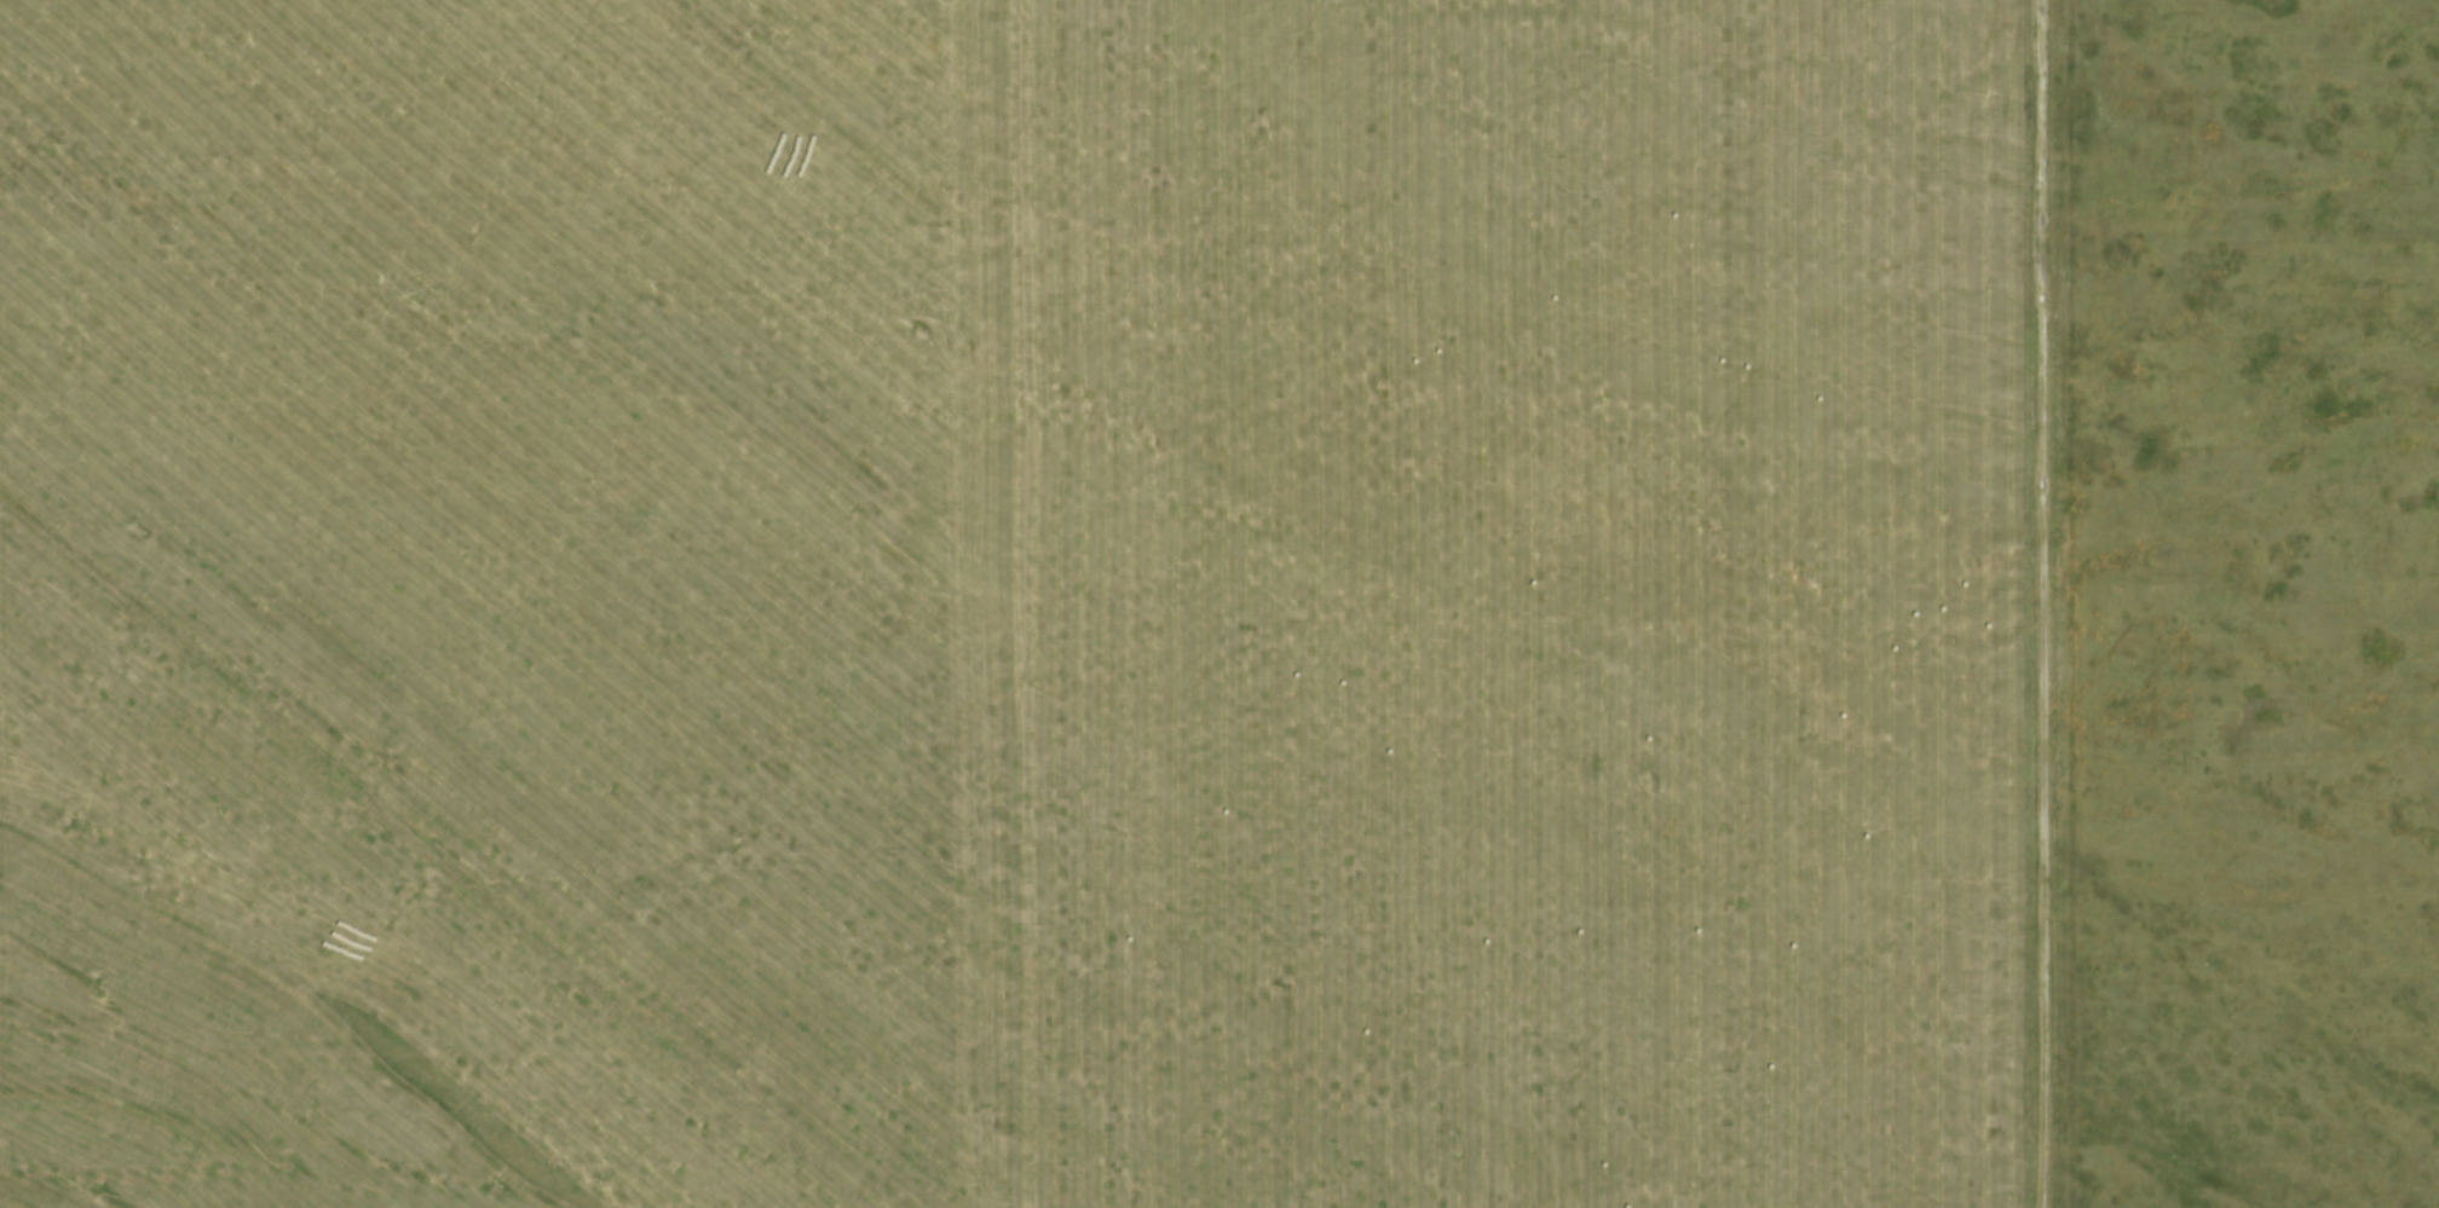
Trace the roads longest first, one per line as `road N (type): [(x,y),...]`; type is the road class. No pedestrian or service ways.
road 1 (residential): [(2048,0),(2049,1207)]

